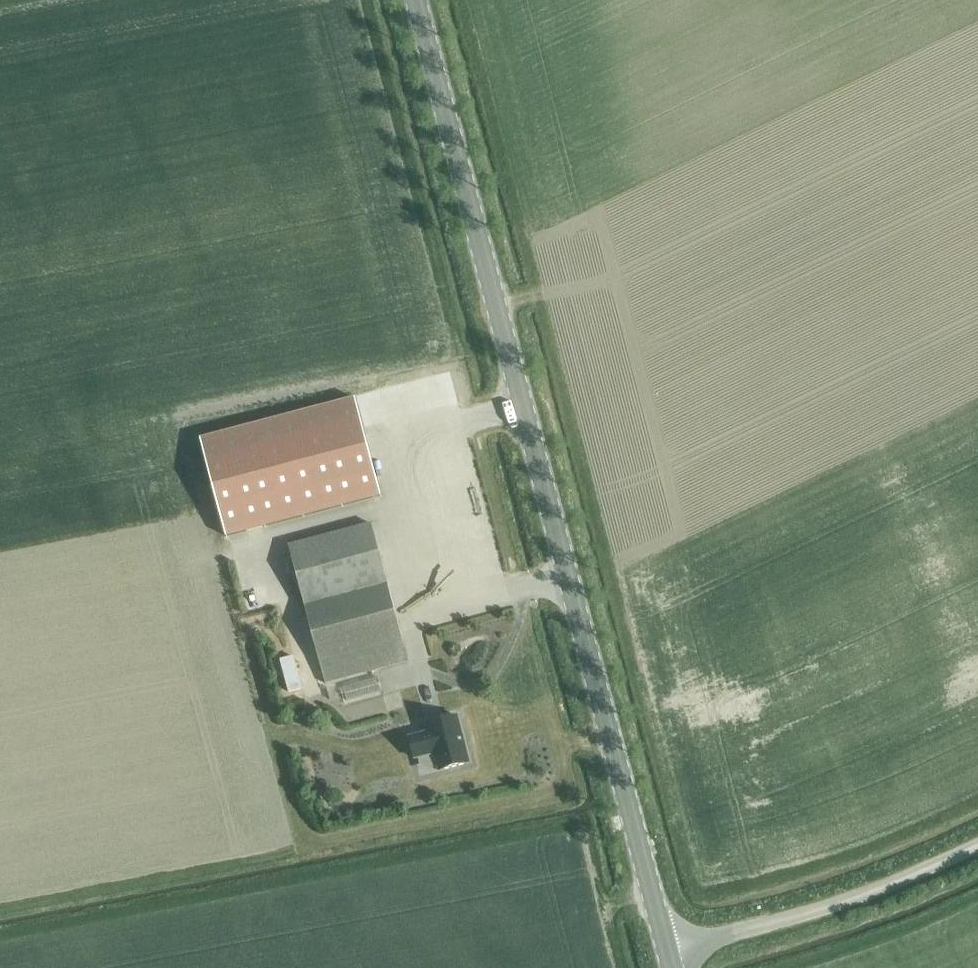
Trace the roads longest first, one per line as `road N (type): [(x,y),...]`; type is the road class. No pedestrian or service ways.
road 1 (tertiary): [(666,954),(415,0)]
road 2 (unclassified): [(666,954),(977,849)]

